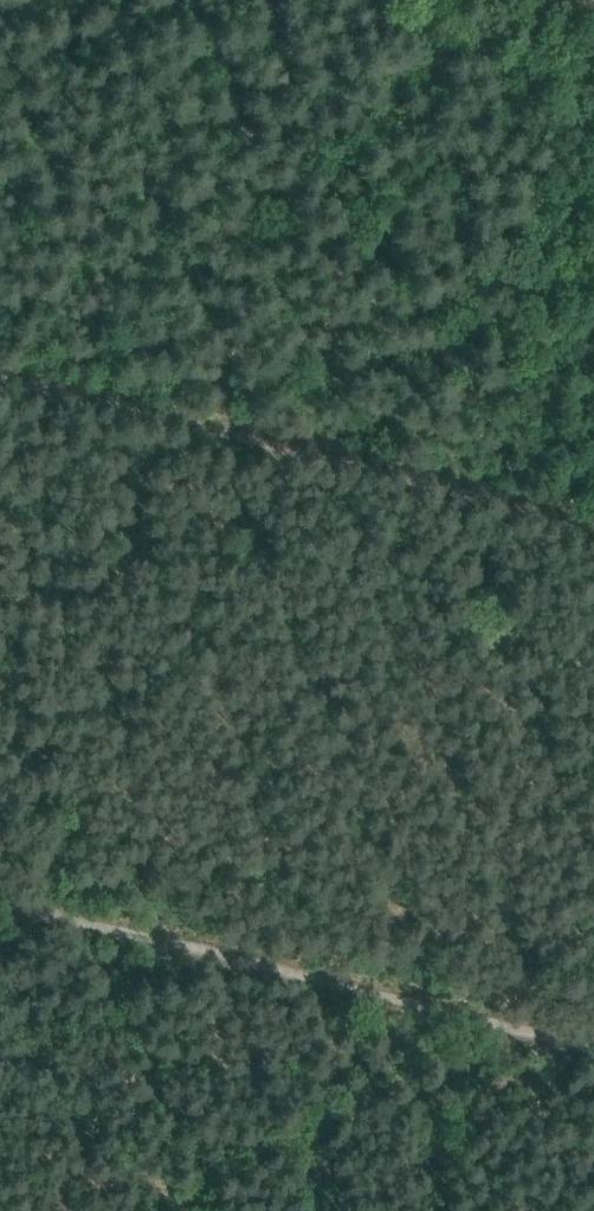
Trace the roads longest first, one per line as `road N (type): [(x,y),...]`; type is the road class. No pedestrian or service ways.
road 1 (track): [(593,1034),(0,885)]
road 2 (track): [(0,367),(593,514)]

